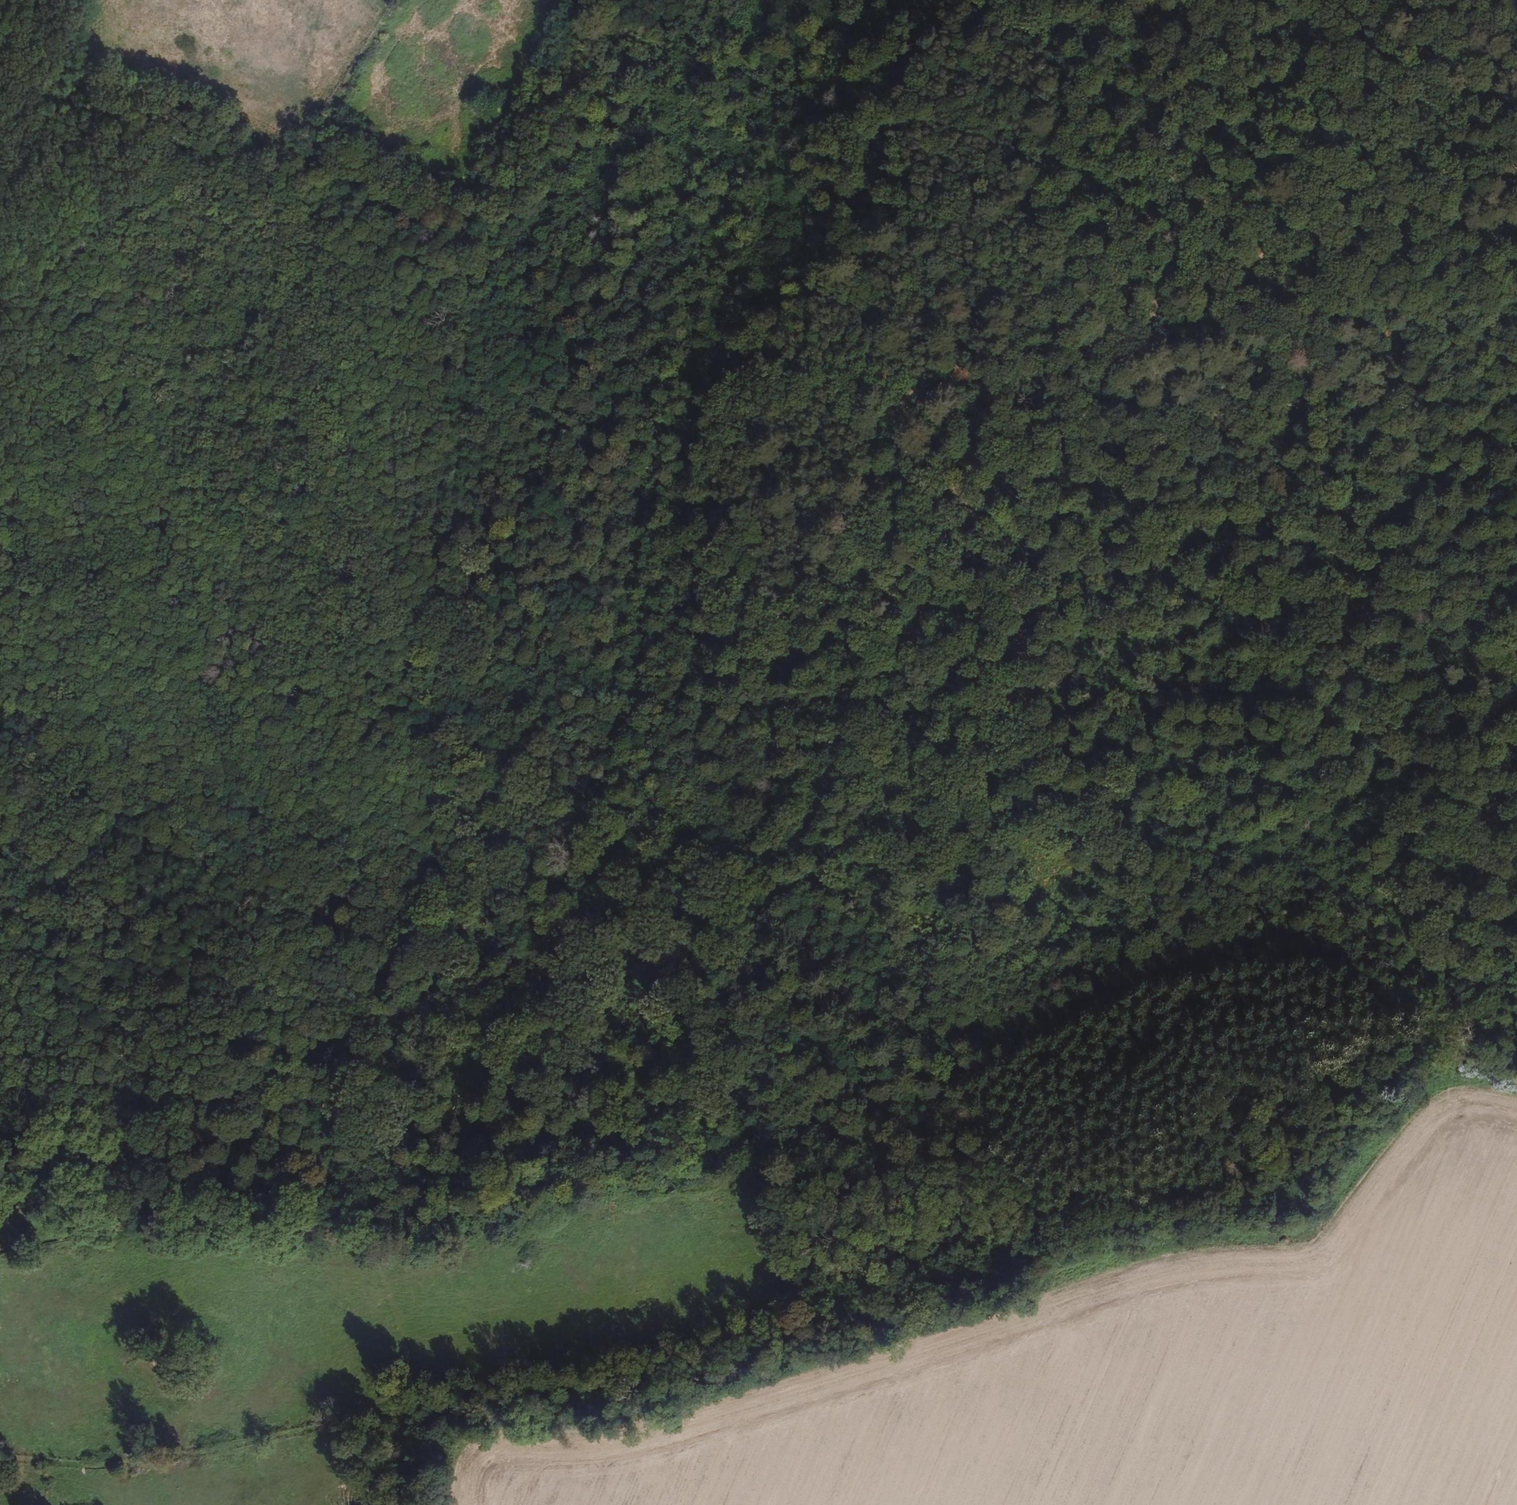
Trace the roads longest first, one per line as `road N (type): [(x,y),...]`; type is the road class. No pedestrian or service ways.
road 1 (track): [(0,1088),(80,1079),(192,1050),(312,1050),(383,984),(429,869),(439,797),(433,619),(449,531)]
road 2 (track): [(460,487),(499,426),(541,411),(750,115),(772,101),(793,53),(814,34),(868,21),(876,0)]
road 3 (track): [(1516,677),(1424,649),(1402,661),(1381,701),(1386,765),(1346,843),(1360,876),(1450,999),(1481,1005)]
road 4 (track): [(1316,0),(1419,71),(1485,129),(1516,136)]
road 5 (track): [(0,218),(82,0)]

